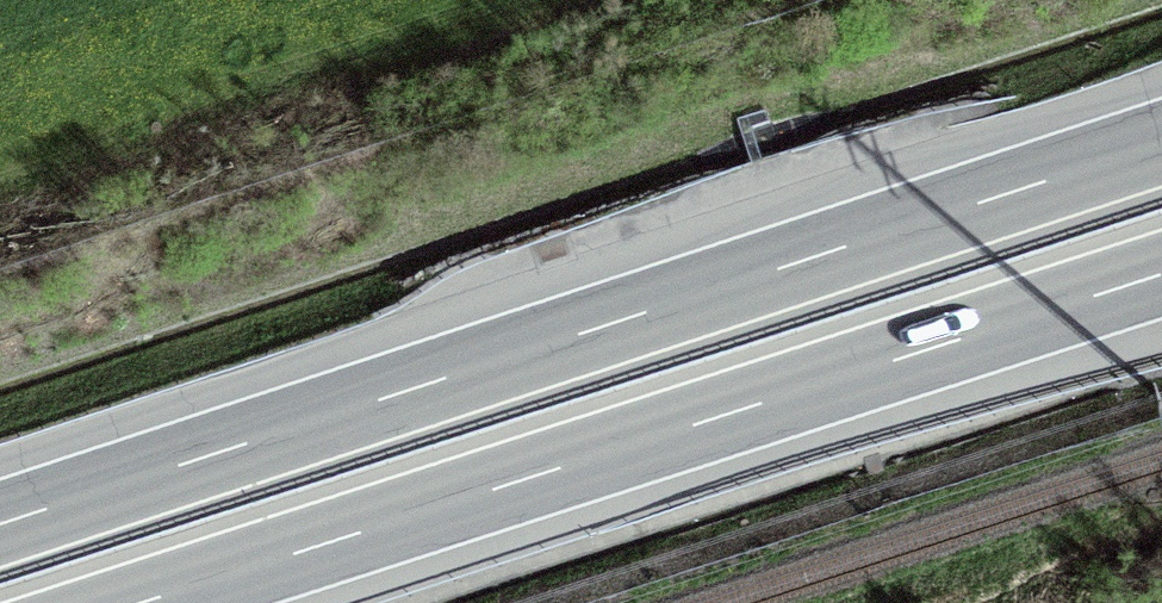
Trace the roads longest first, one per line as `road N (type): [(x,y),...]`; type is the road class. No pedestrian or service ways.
road 1 (motorway): [(1161,142),(0,525)]
road 2 (motorway): [(144,602),(1161,278)]

